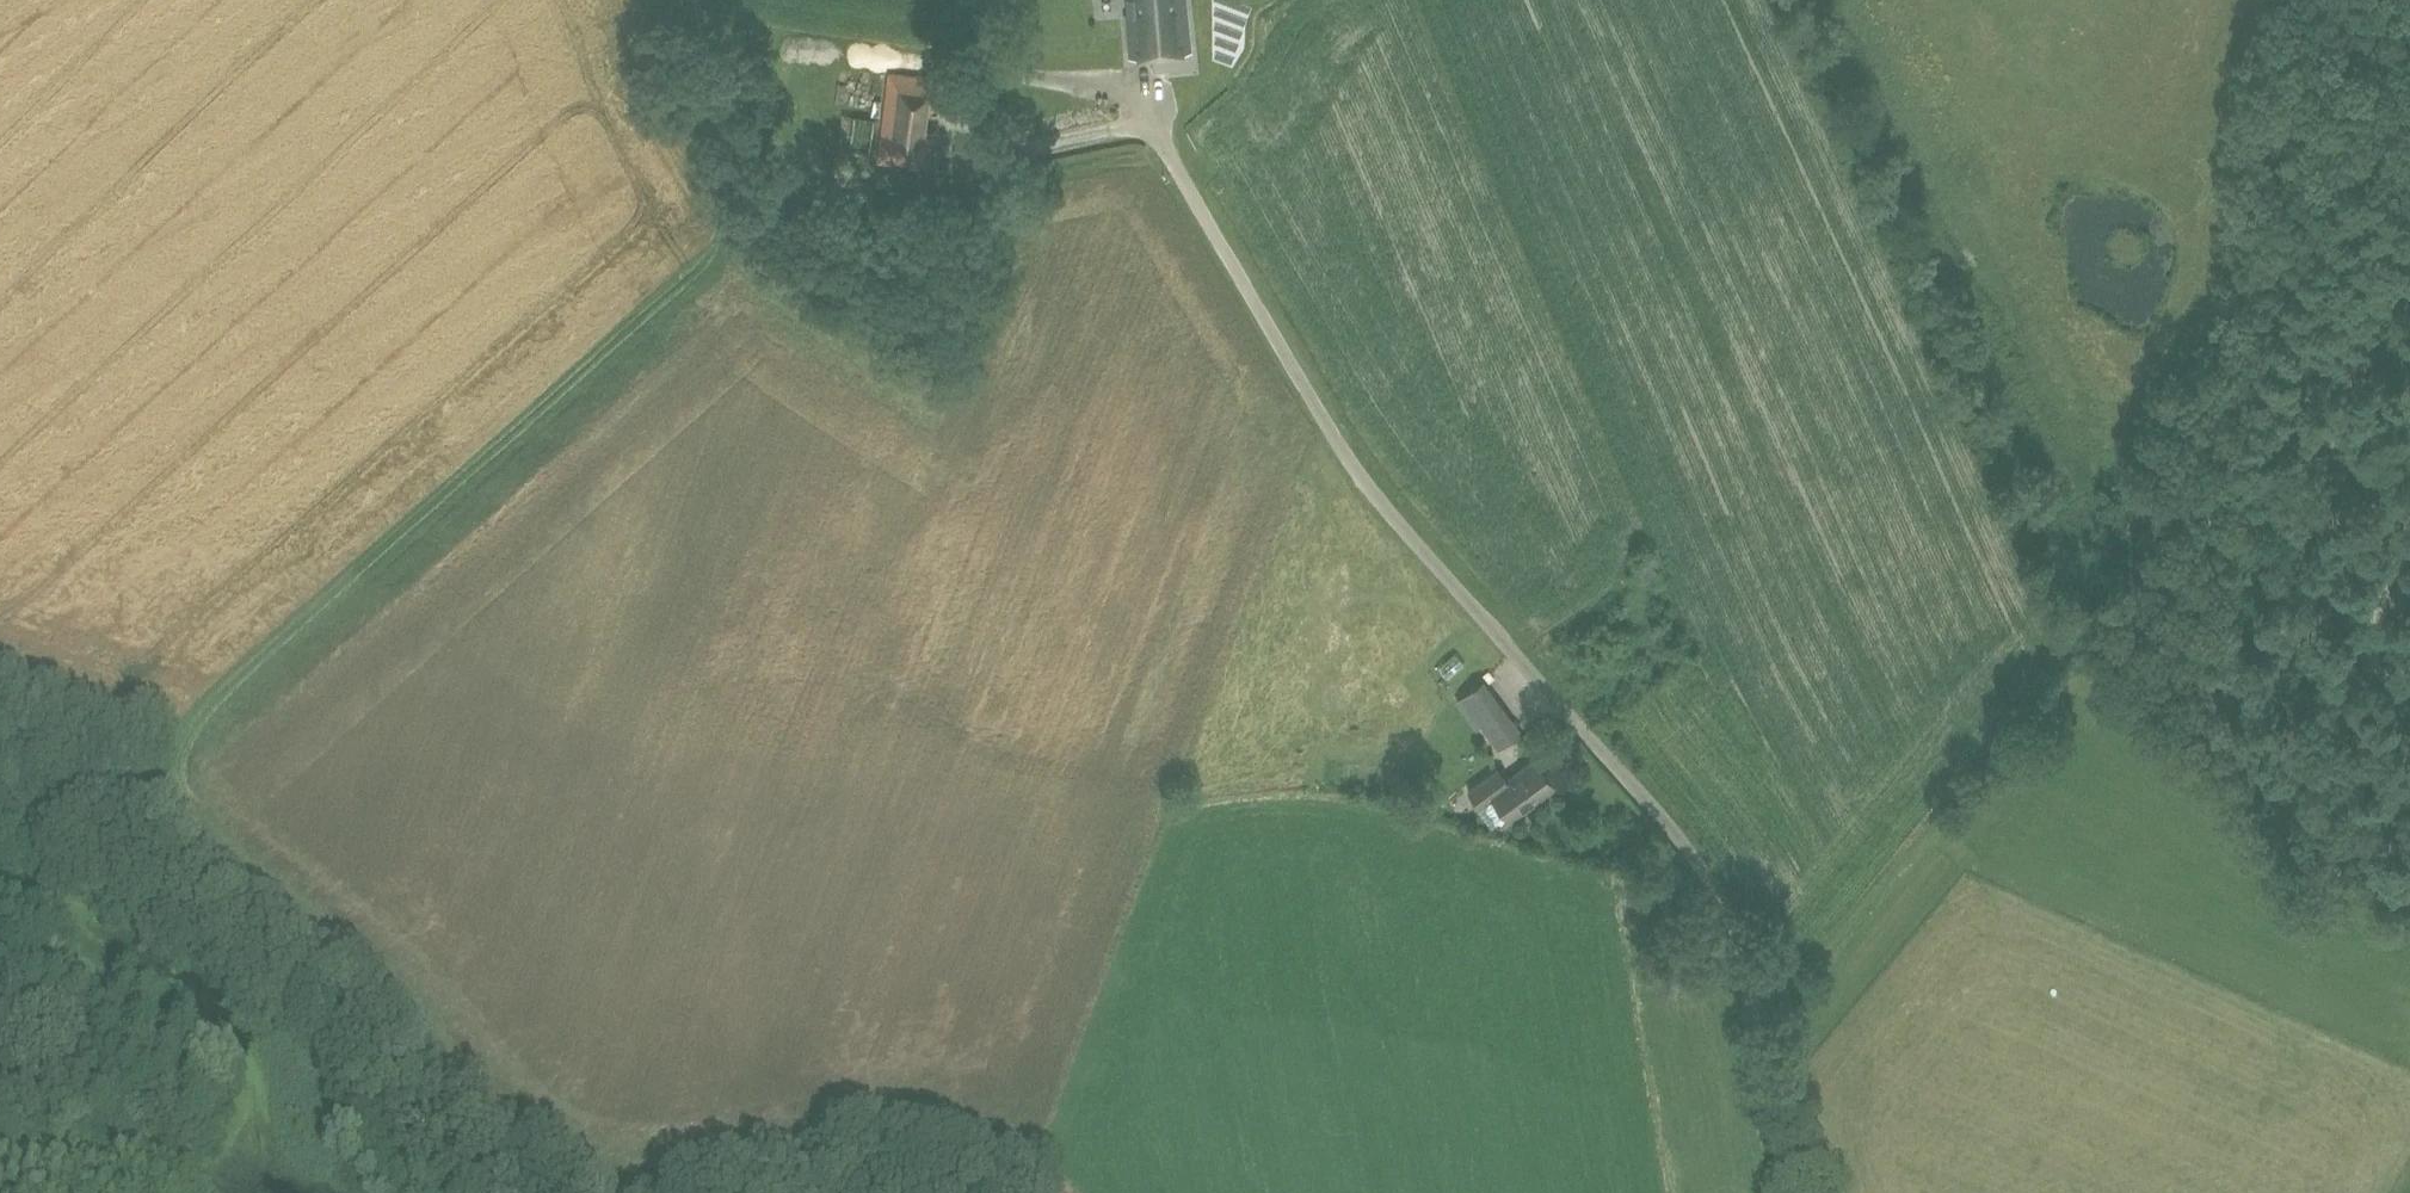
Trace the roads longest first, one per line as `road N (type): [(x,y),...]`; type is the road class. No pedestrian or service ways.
road 1 (unclassified): [(1789,1192),(1744,964),(1713,888),(1671,830),(1365,484),(1162,144)]
road 2 (track): [(663,0),(759,36),(970,73)]

